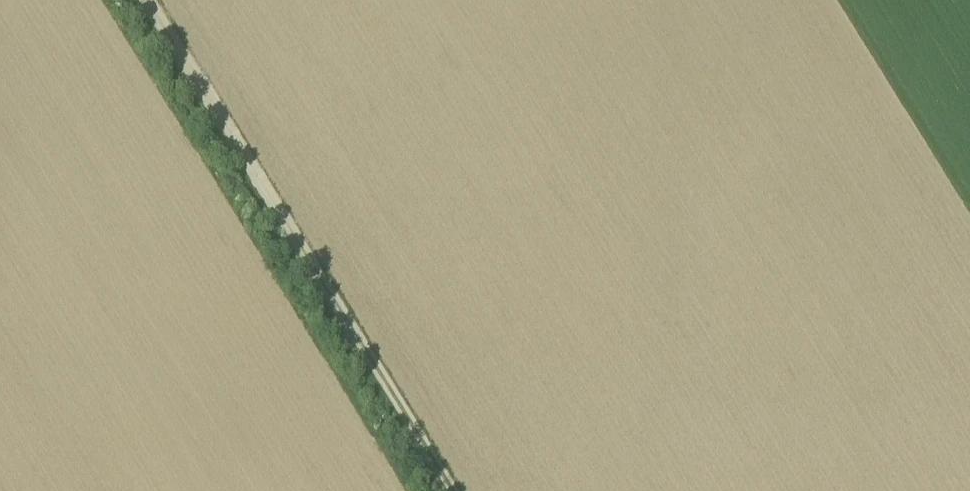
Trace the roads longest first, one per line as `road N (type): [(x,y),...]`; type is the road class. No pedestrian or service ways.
road 1 (track): [(150,0),(454,490)]

